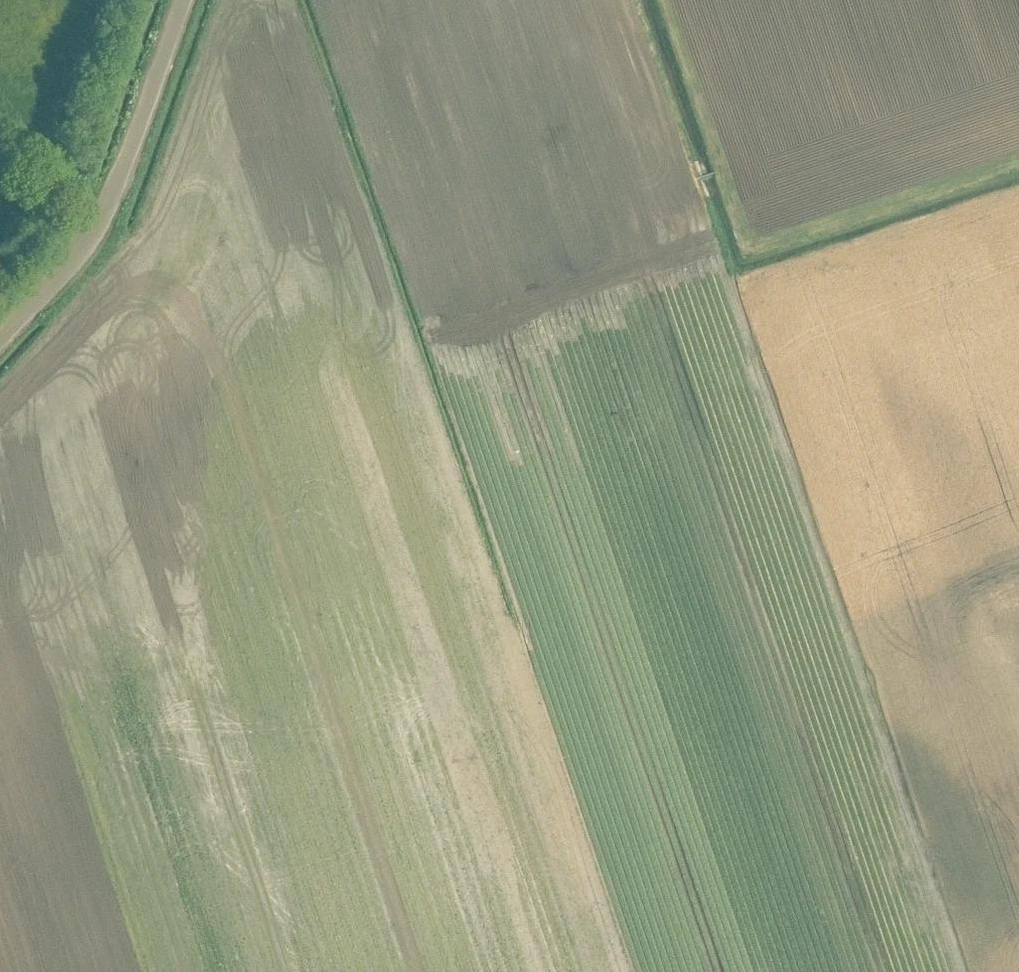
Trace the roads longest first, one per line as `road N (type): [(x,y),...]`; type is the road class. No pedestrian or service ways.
road 1 (track): [(1018,159),(750,244),(659,0)]
road 2 (unclassified): [(0,340),(91,239),(117,189),(184,0)]

